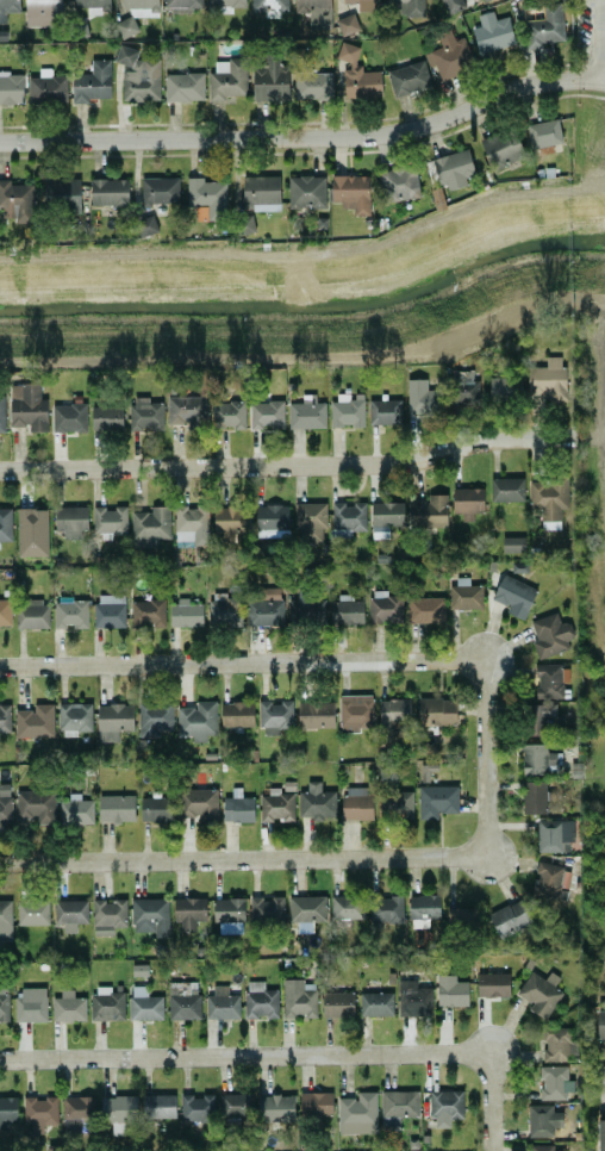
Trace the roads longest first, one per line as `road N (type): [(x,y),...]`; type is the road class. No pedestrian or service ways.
road 1 (residential): [(488,728),(488,858),(0,865)]
road 2 (residential): [(0,142),(403,135),(543,82),(604,81)]
road 3 (residential): [(495,1150),(495,1052),(0,1060)]
road 4 (residential): [(578,437),(501,438),(406,463),(0,472)]
road 5 (residential): [(488,728),(488,660),(0,669)]

